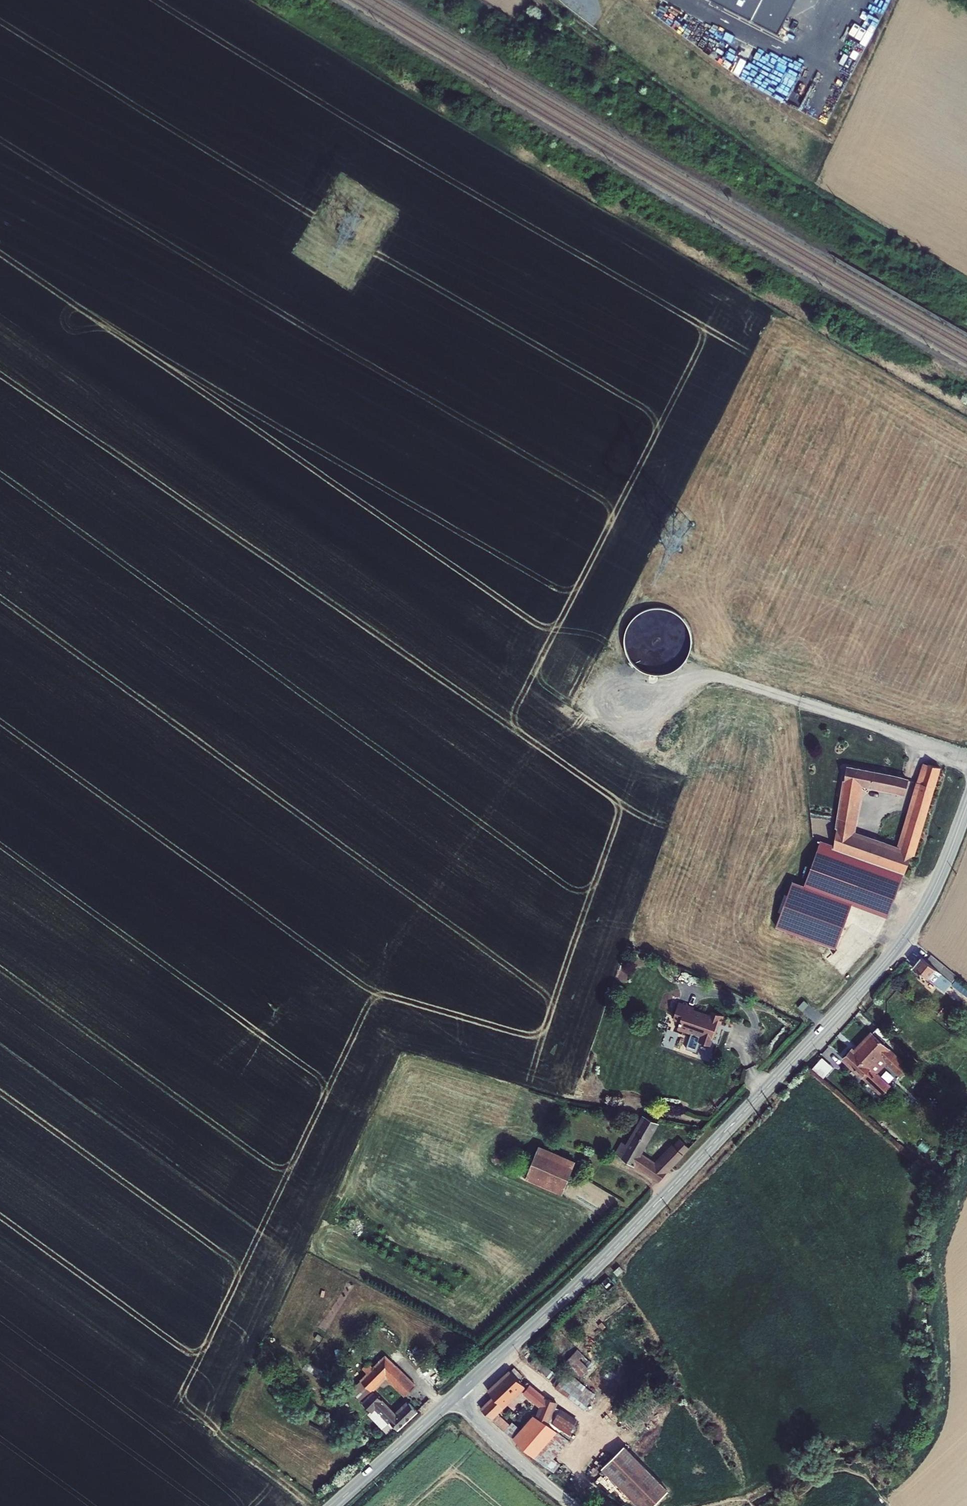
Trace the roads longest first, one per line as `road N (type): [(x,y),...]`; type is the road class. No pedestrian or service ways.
road 1 (tertiary): [(966,805),(936,886),(889,957),(602,1260),(453,1397)]
road 2 (unclassified): [(453,1397),(575,1505)]
road 3 (tertiary): [(332,1505),(453,1397)]

